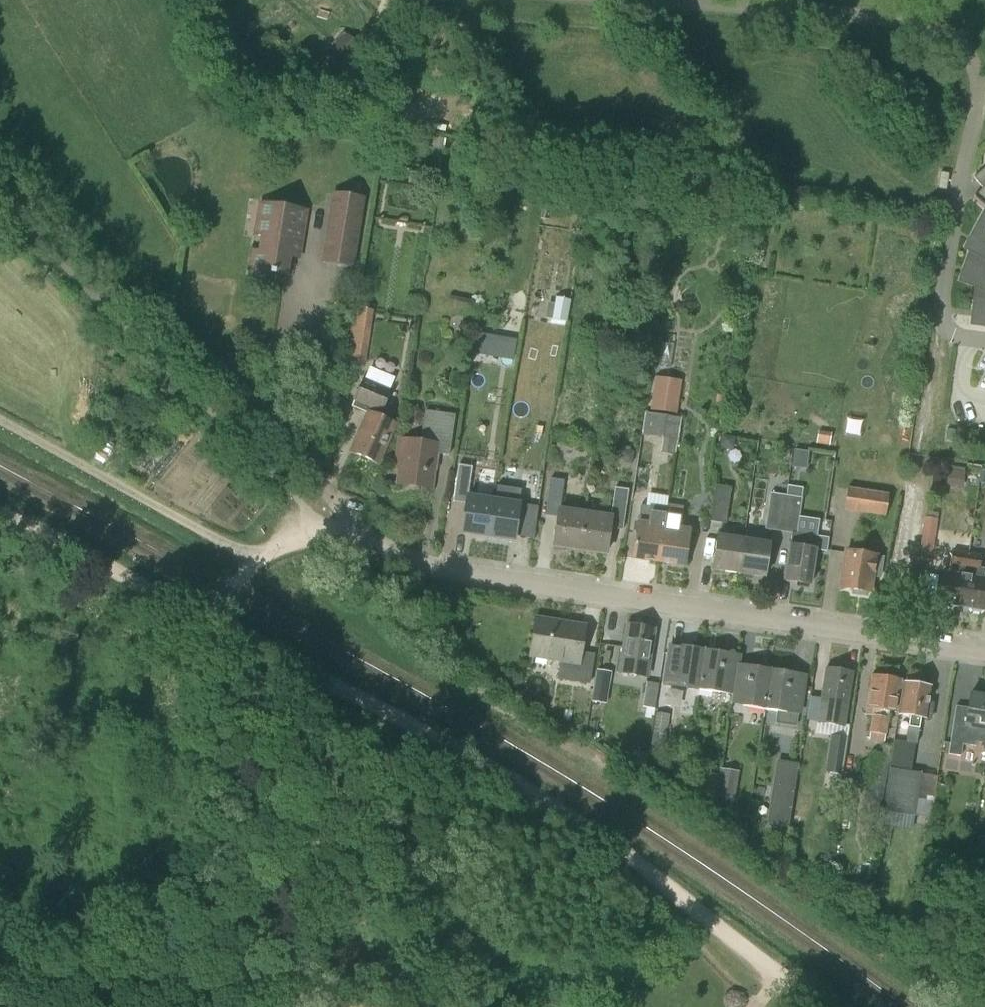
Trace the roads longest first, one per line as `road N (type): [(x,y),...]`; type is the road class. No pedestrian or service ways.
road 1 (track): [(836,1006),(615,842),(207,626)]
road 2 (residential): [(984,650),(419,564),(382,543),(328,532)]
road 3 (track): [(267,552),(241,550),(0,420)]
road 4 (track): [(207,626),(64,541),(0,512)]
road 5 (track): [(207,626),(267,552),(328,532)]

